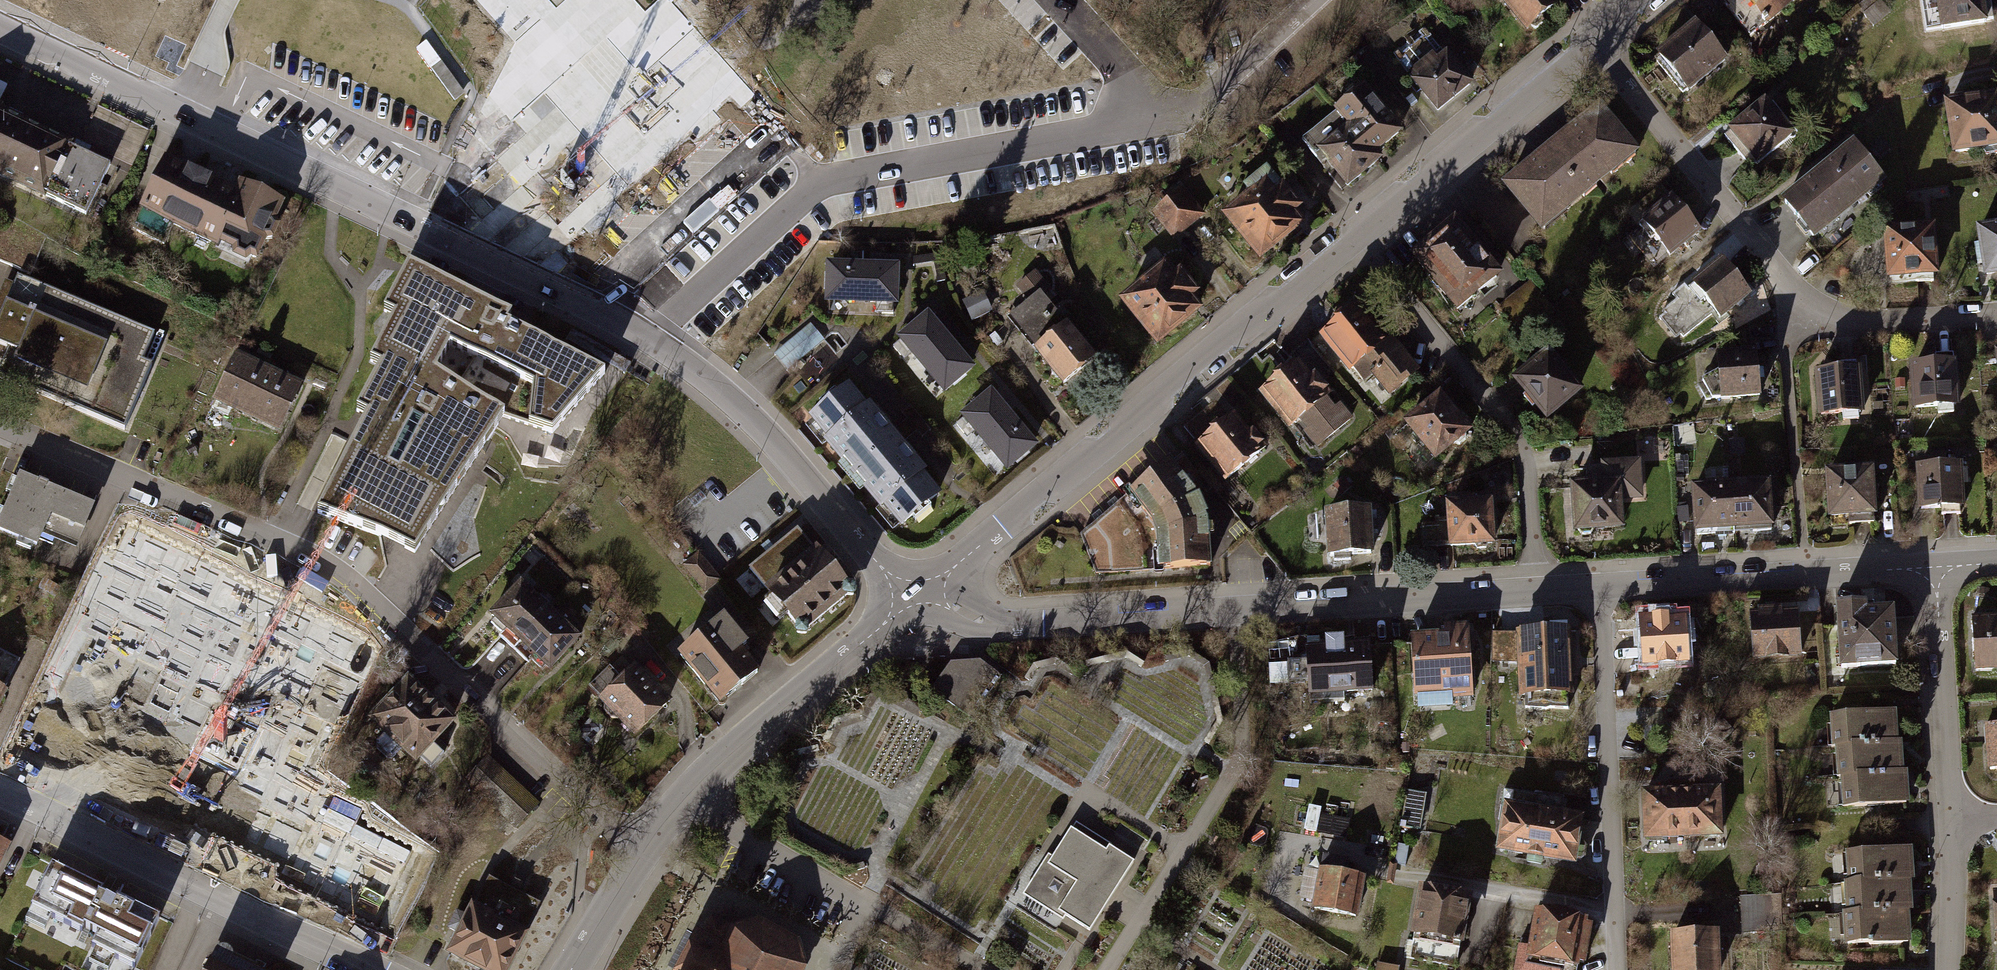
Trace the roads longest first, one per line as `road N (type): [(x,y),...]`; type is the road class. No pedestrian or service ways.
road 1 (residential): [(640,857),(333,570),(0,425)]
road 2 (residential): [(652,340),(817,186),(1147,123),(1211,98),(1315,0)]
road 3 (residential): [(0,29),(652,340)]
road 4 (residential): [(1533,593),(1038,625),(1000,623),(921,593)]
road 5 (residential): [(1356,241),(921,593)]
road 6 (residential): [(1593,42),(1806,310),(1847,319),(1996,312)]
road 7 (residential): [(1356,241),(1509,427),(1527,474),(1533,593)]
road 8 (residential): [(370,969),(0,792)]
road 9 (residential): [(640,857),(689,792),(921,593)]
road 10 (residential): [(1600,589),(1618,969)]
road 11 (residential): [(652,340),(766,436),(884,570),(921,593)]
road 12 (residential): [(1937,569),(1600,589)]
road 13 (residential): [(1593,42),(1356,241)]
road 14 (residential): [(1937,569),(1954,822)]
road 15 (residential): [(1954,822),(1951,969)]
road 16 (residential): [(571,969),(640,857)]

